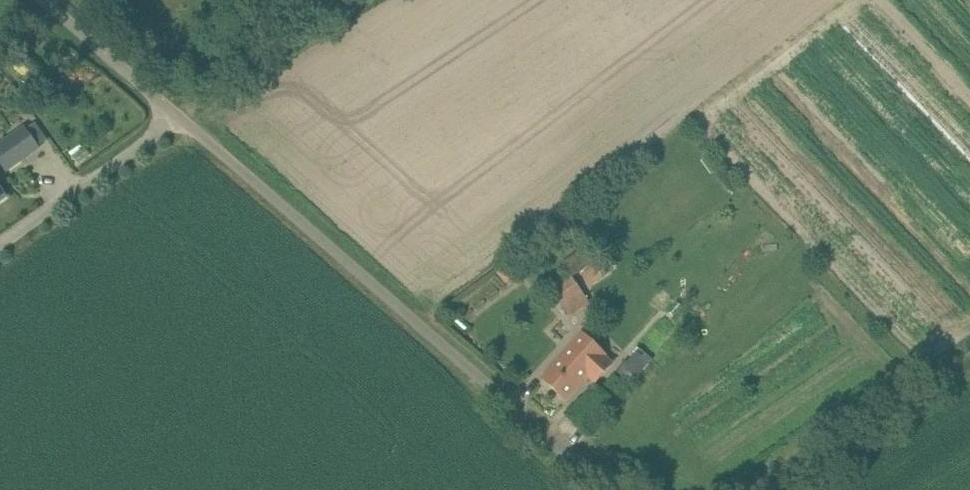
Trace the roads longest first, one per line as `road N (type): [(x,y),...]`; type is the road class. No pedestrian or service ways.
road 1 (unclassified): [(607,489),(178,117)]
road 2 (unclassified): [(0,243),(178,117)]
road 3 (unclassified): [(178,117),(43,0)]

